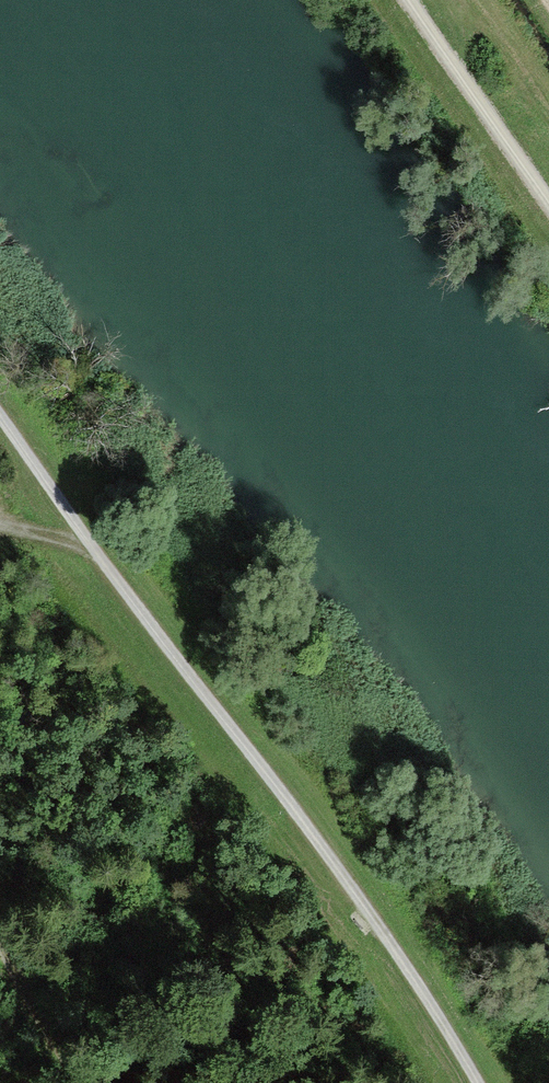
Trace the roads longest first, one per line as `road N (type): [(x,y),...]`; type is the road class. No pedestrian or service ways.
road 1 (track): [(0,420),(81,537),(261,759),(476,1082)]
road 2 (track): [(409,0),(548,205)]
road 3 (track): [(0,941),(78,1082)]

